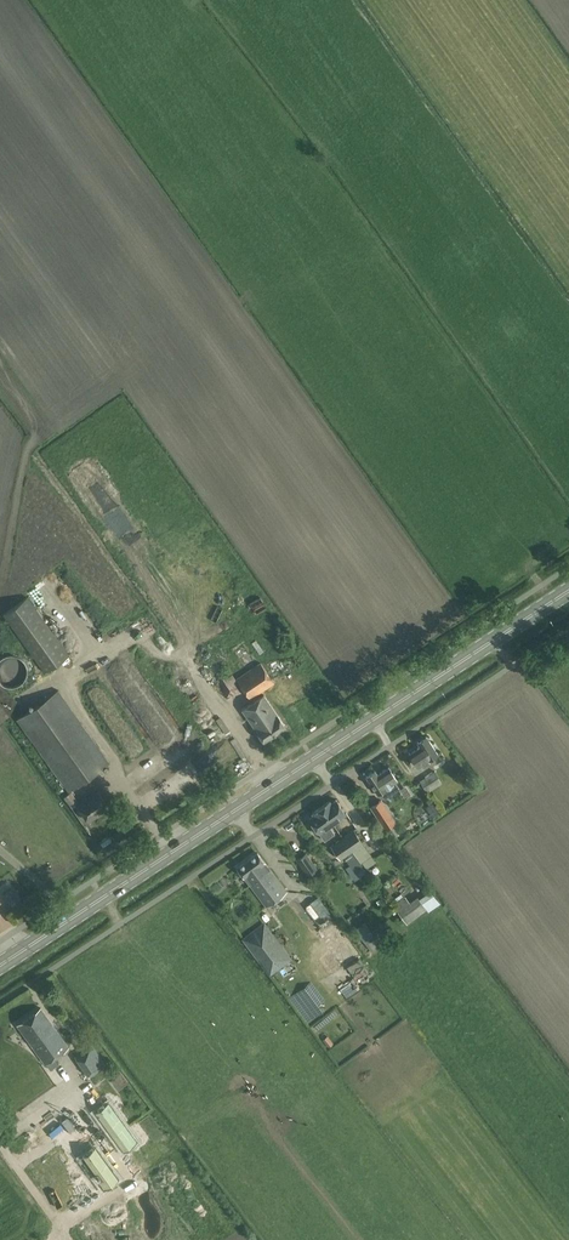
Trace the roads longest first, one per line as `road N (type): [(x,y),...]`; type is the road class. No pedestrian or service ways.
road 1 (primary): [(0,968),(568,591)]

